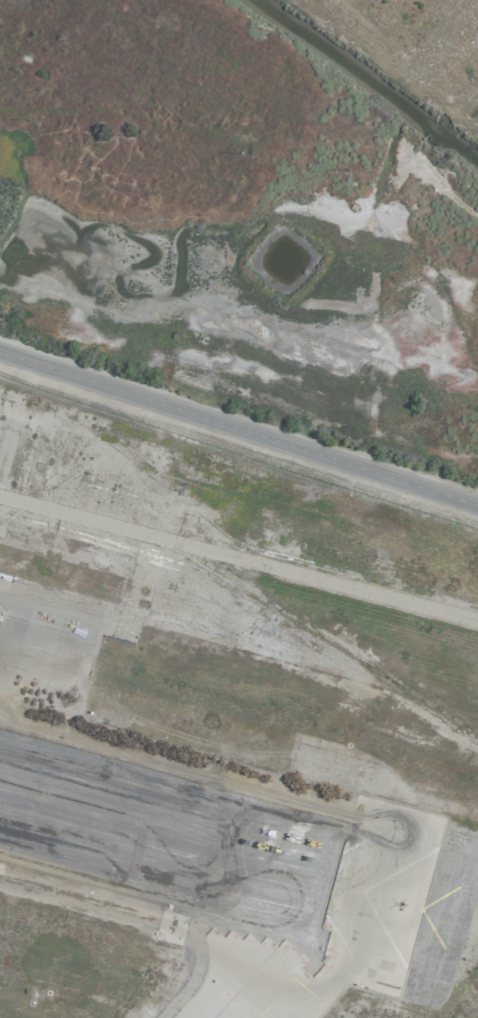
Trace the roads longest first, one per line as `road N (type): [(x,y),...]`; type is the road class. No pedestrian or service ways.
road 1 (residential): [(477,503),(0,352)]

